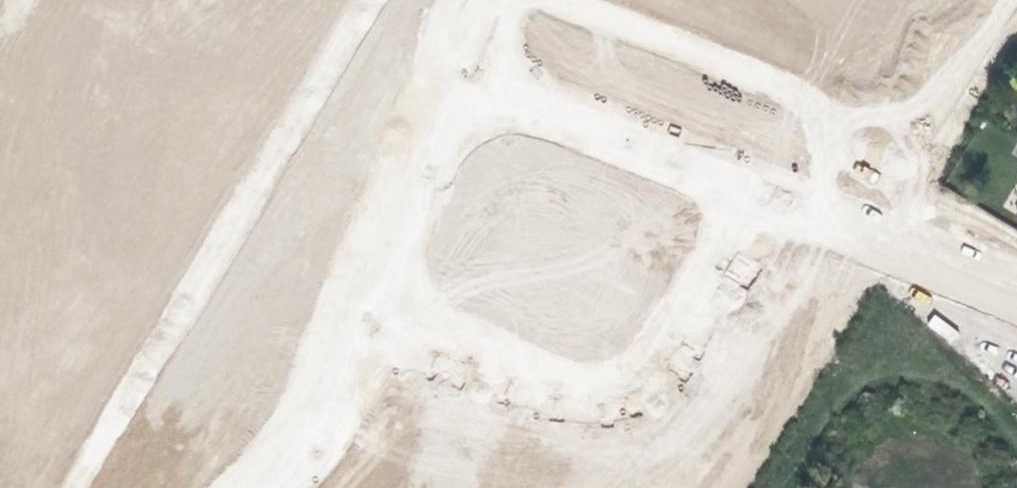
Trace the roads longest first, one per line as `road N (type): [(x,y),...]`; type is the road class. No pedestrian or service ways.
road 1 (unclassified): [(369,0),(70,487)]
road 2 (unclassified): [(375,303),(601,386),(675,353),(748,191)]
road 3 (unclassified): [(467,87),(748,191)]
road 4 (unclassified): [(748,191),(1016,288)]
road 5 (unclassified): [(375,303),(467,87)]
road 6 (unclassified): [(262,487),(338,389),(375,303)]

